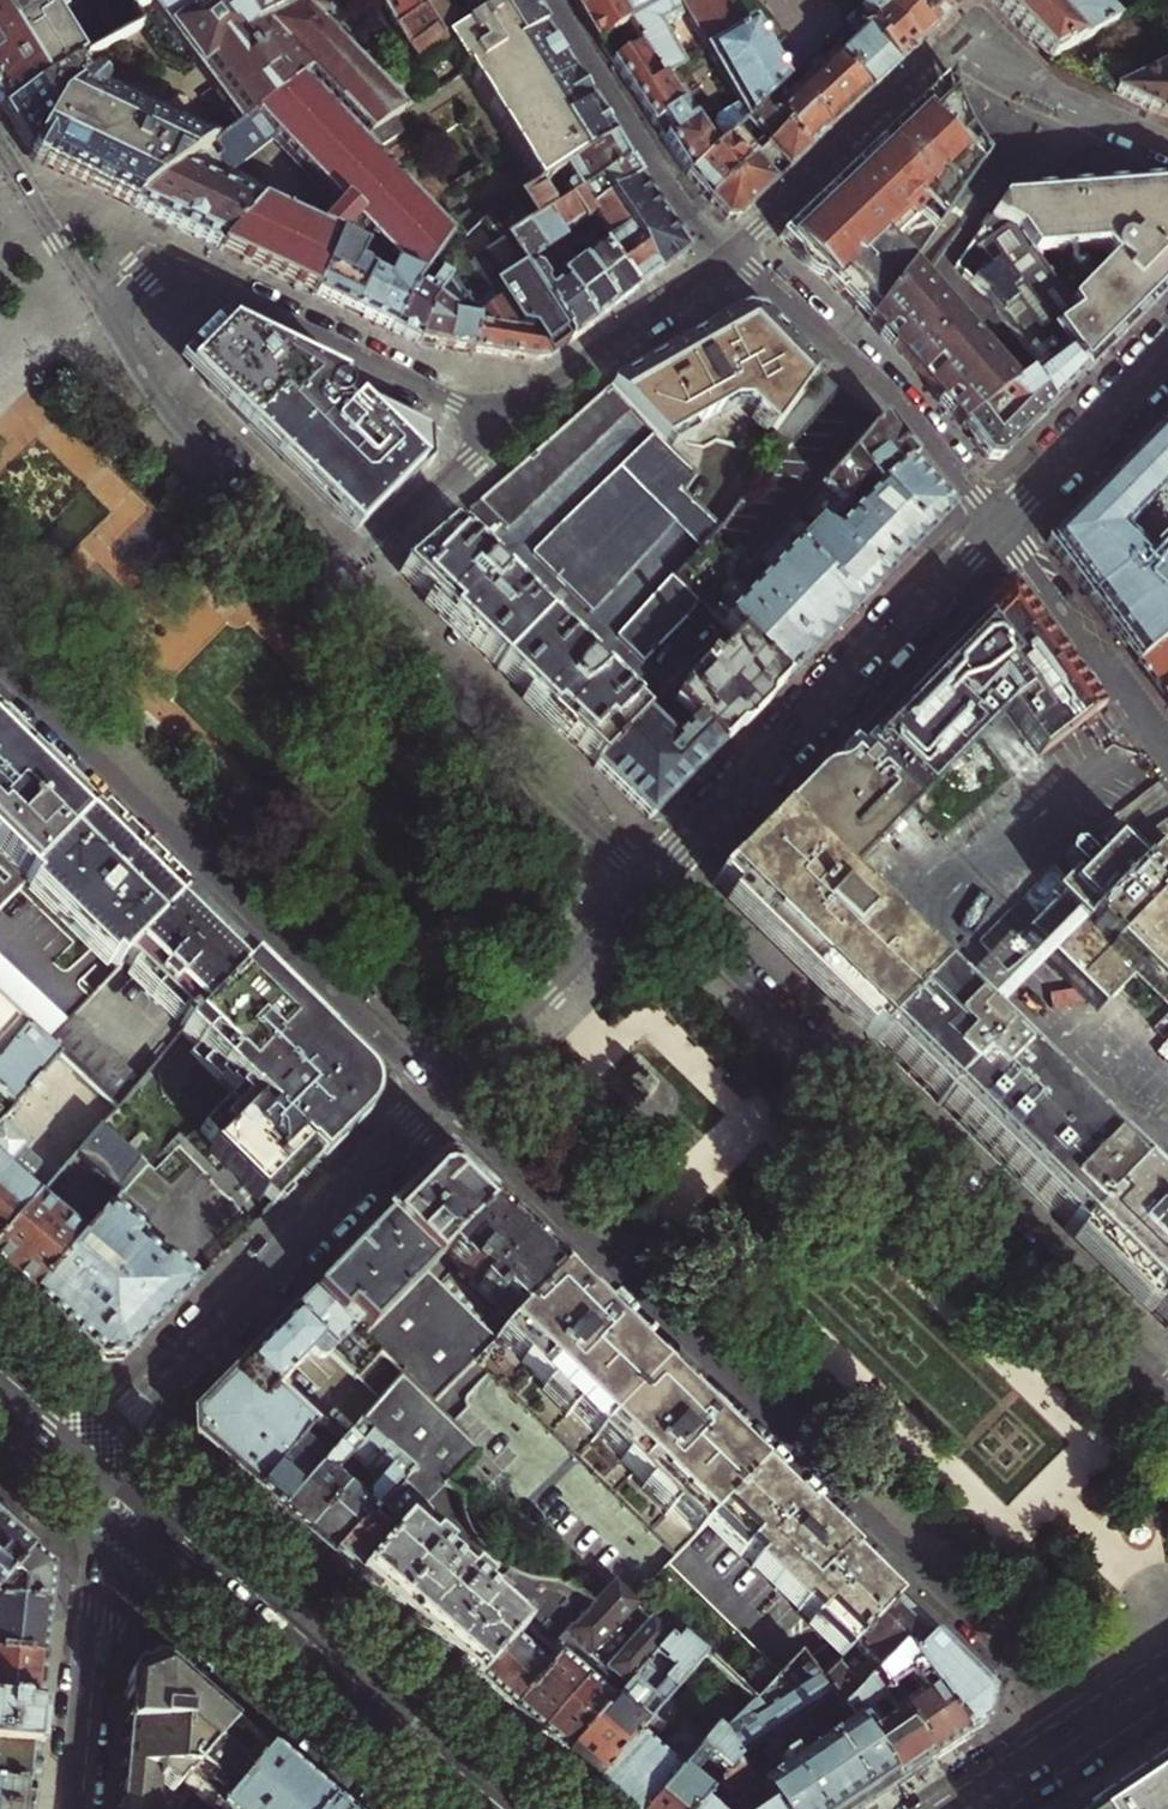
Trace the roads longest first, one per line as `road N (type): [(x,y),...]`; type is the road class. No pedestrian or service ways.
road 1 (residential): [(434,1102),(1083,1736)]
road 2 (residential): [(1155,1378),(648,884)]
road 3 (residential): [(0,667),(434,1102)]
road 4 (secondary): [(502,1808),(110,1466)]
road 5 (residential): [(1001,522),(648,884)]
road 6 (residential): [(434,1102),(136,1411),(110,1466)]
road 7 (residential): [(133,361),(123,323),(128,294),(142,278),(175,271),(502,427)]
road 8 (secondary): [(99,1520),(430,1808)]
road 9 (residential): [(648,884),(341,578)]
road 10 (residential): [(729,256),(901,402),(1001,522)]
road 11 (residential): [(967,29),(729,256)]
road 12 (residential): [(554,0),(672,188),(729,256)]
road 13 (residential): [(648,884),(434,1102)]
road 14 (residential): [(341,578),(173,417),(133,361)]
road 15 (residential): [(99,1520),(73,1808)]
road 16 (residential): [(502,427),(729,256)]
road 17 (residential): [(1167,748),(1001,522)]
road 18 (residential): [(133,361),(0,150)]
road 19 (residential): [(1167,351),(1001,522)]
road 20 (residential): [(1167,140),(1041,85),(967,29)]
road 21 (residential): [(502,427),(341,578)]
road 22 (secondary): [(110,1466),(0,1372)]
road 23 (secondary): [(0,1433),(99,1520)]
road 24 (tertiary): [(974,1808),(1083,1736)]

